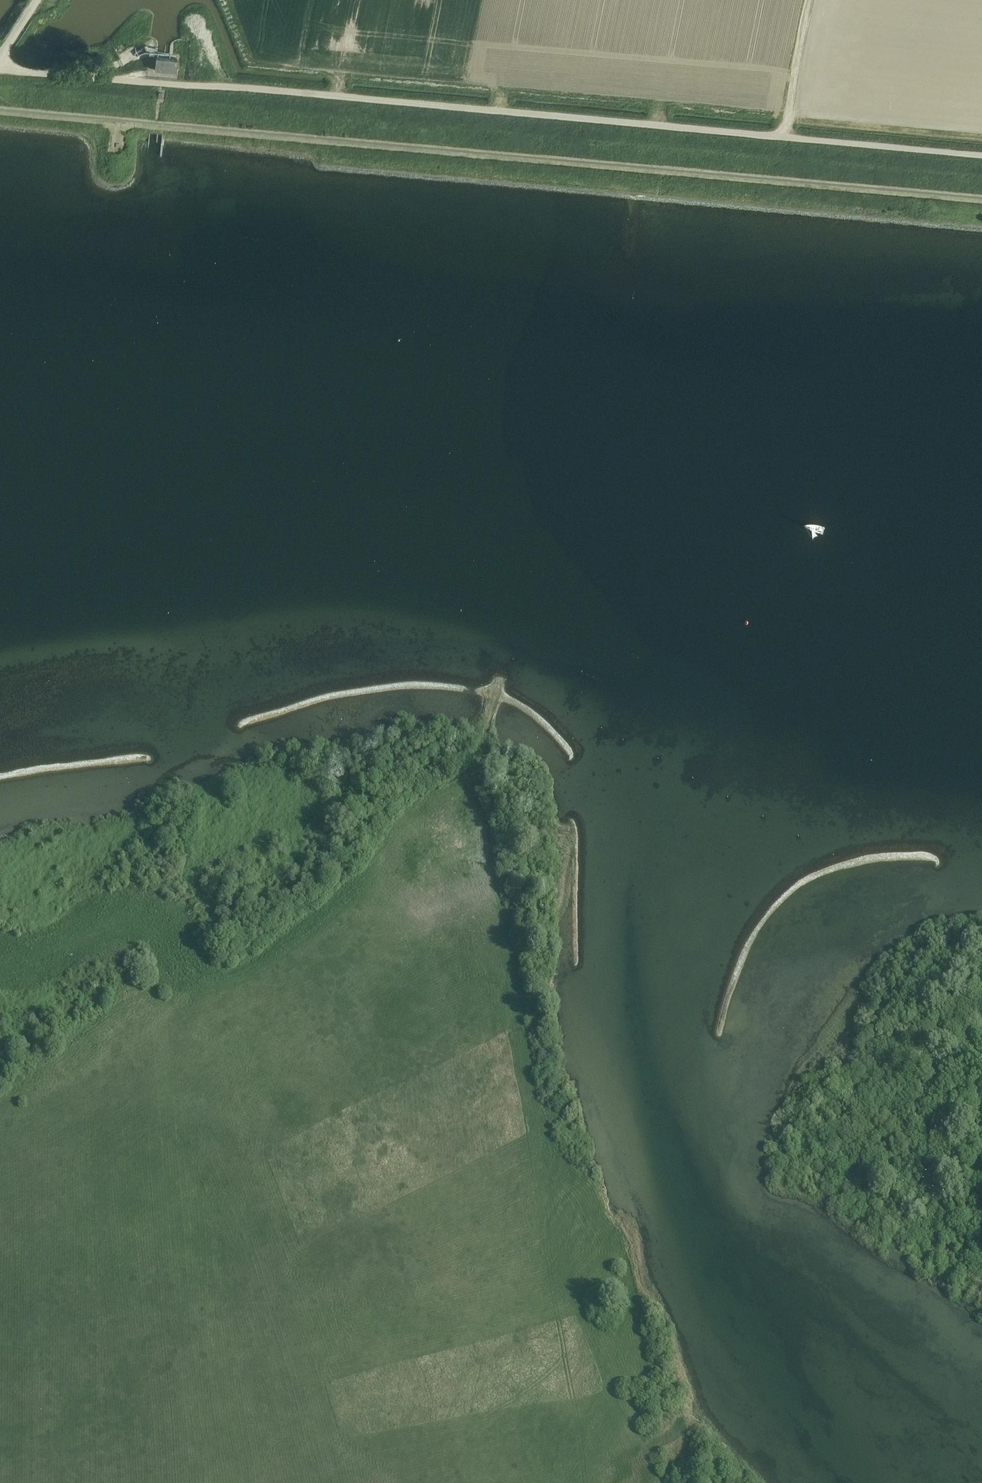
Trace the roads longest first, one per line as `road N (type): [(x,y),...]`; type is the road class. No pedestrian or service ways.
road 1 (track): [(0,70),(981,155)]
road 2 (track): [(783,137),(810,0)]

